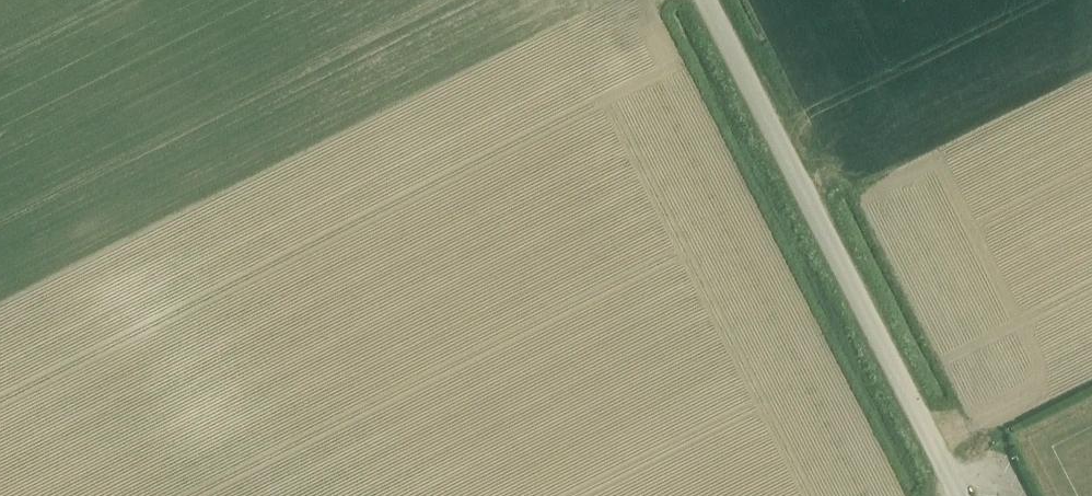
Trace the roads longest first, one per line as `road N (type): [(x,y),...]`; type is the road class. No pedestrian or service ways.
road 1 (unclassified): [(961,495),(708,0)]

